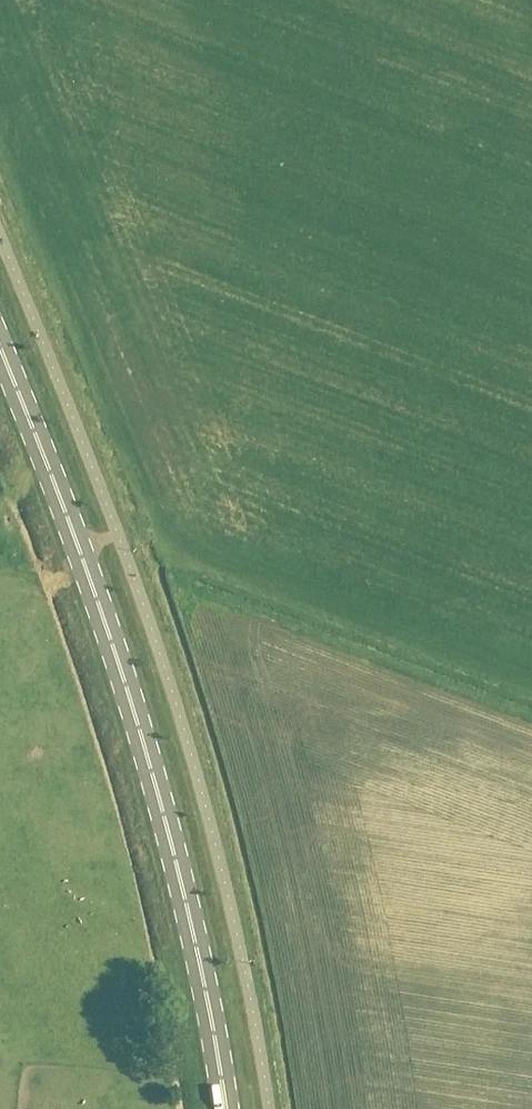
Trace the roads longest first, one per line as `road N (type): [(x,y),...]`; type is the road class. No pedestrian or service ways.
road 1 (secondary): [(223,1108),(181,867),(108,621),(0,347)]

